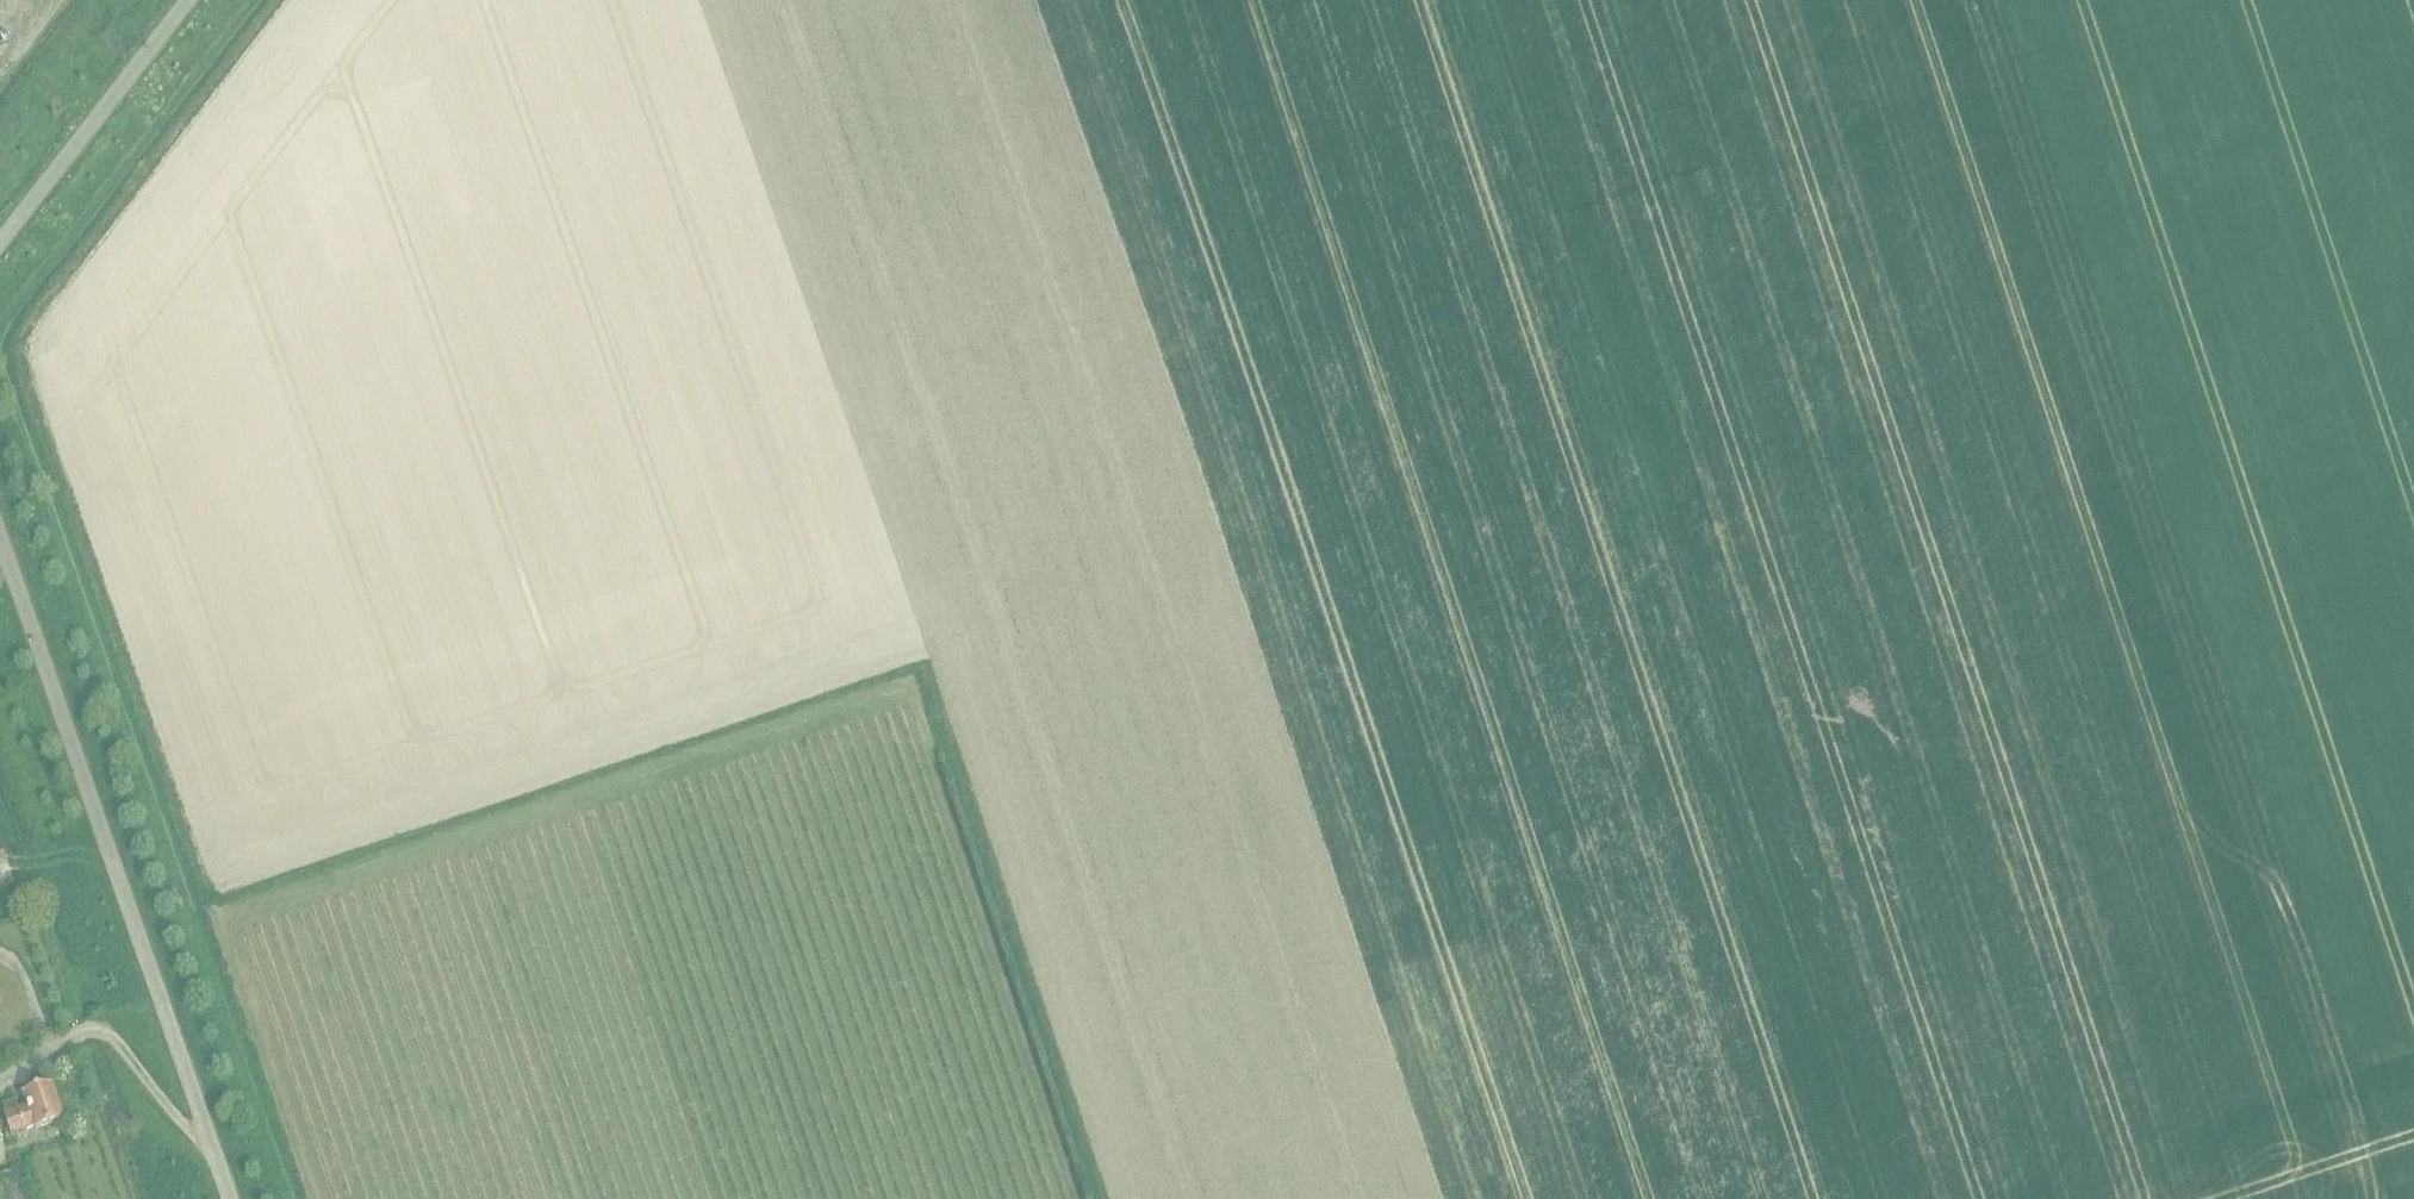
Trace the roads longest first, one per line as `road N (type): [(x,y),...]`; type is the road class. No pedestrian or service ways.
road 1 (unclassified): [(230,1198),(0,536)]
road 2 (unclassified): [(0,236),(185,0)]

